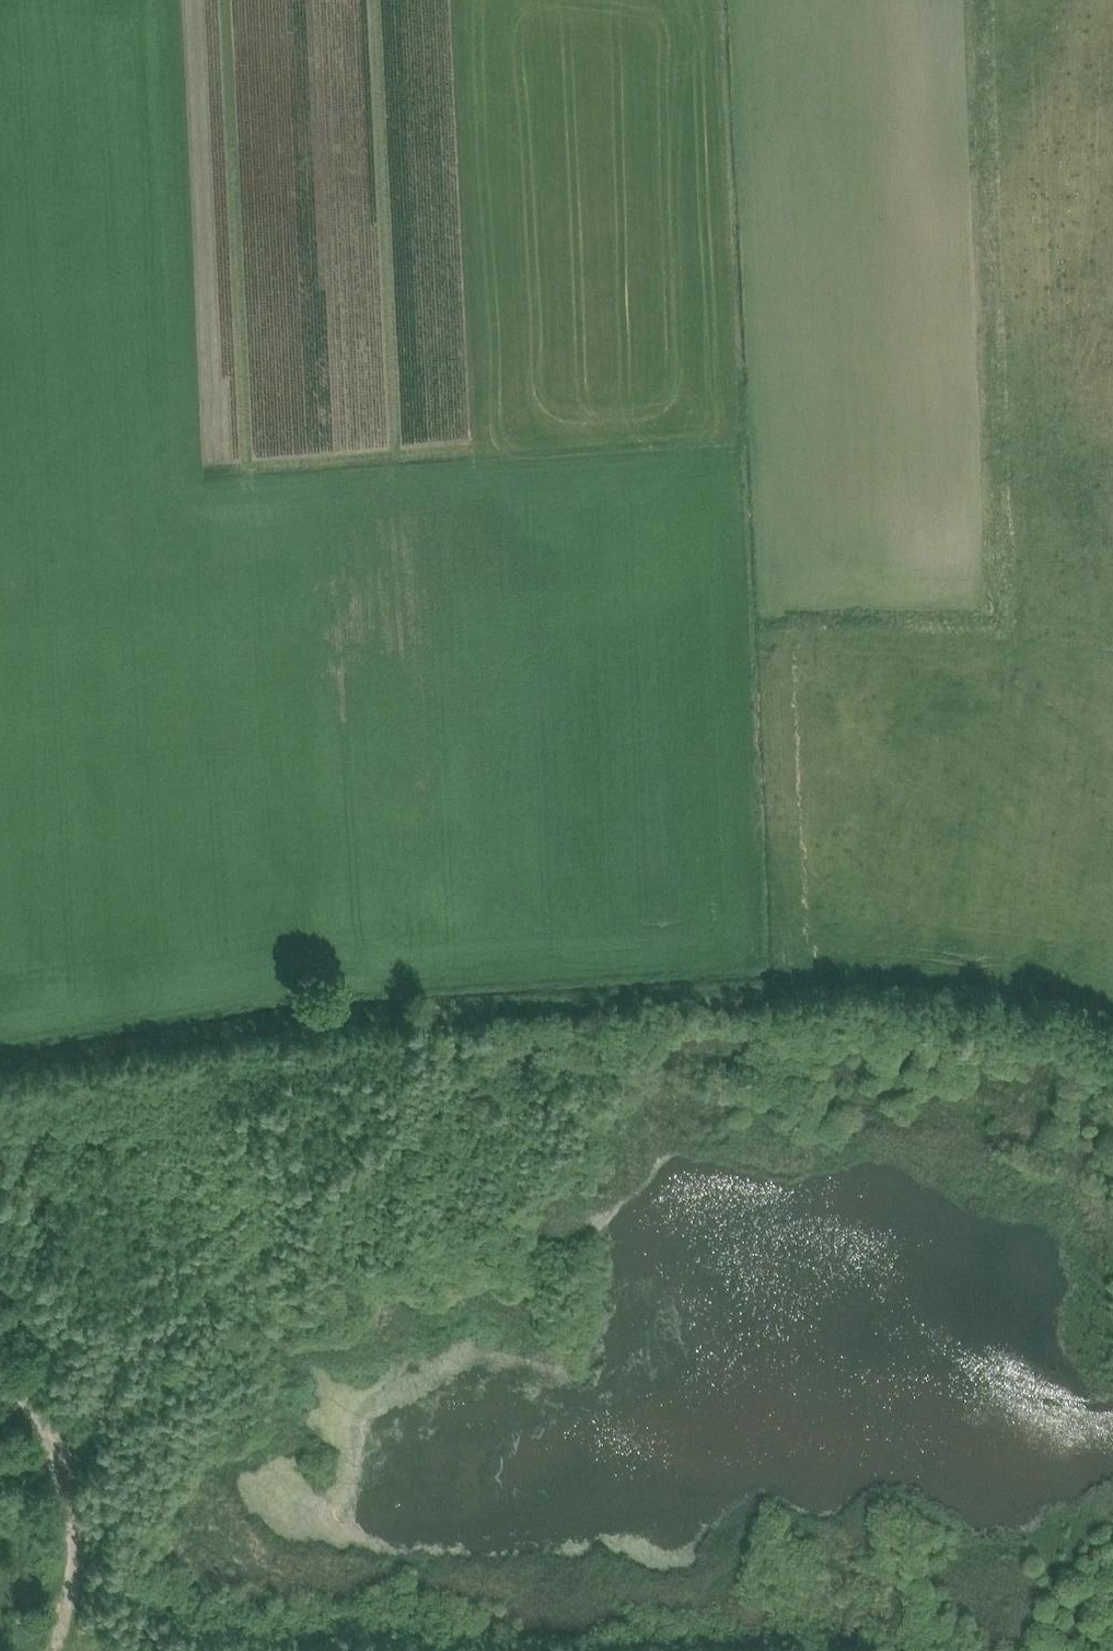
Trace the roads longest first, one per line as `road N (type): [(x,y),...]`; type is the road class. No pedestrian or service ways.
road 1 (track): [(56,1650),(68,1534),(56,1458),(0,1332)]

